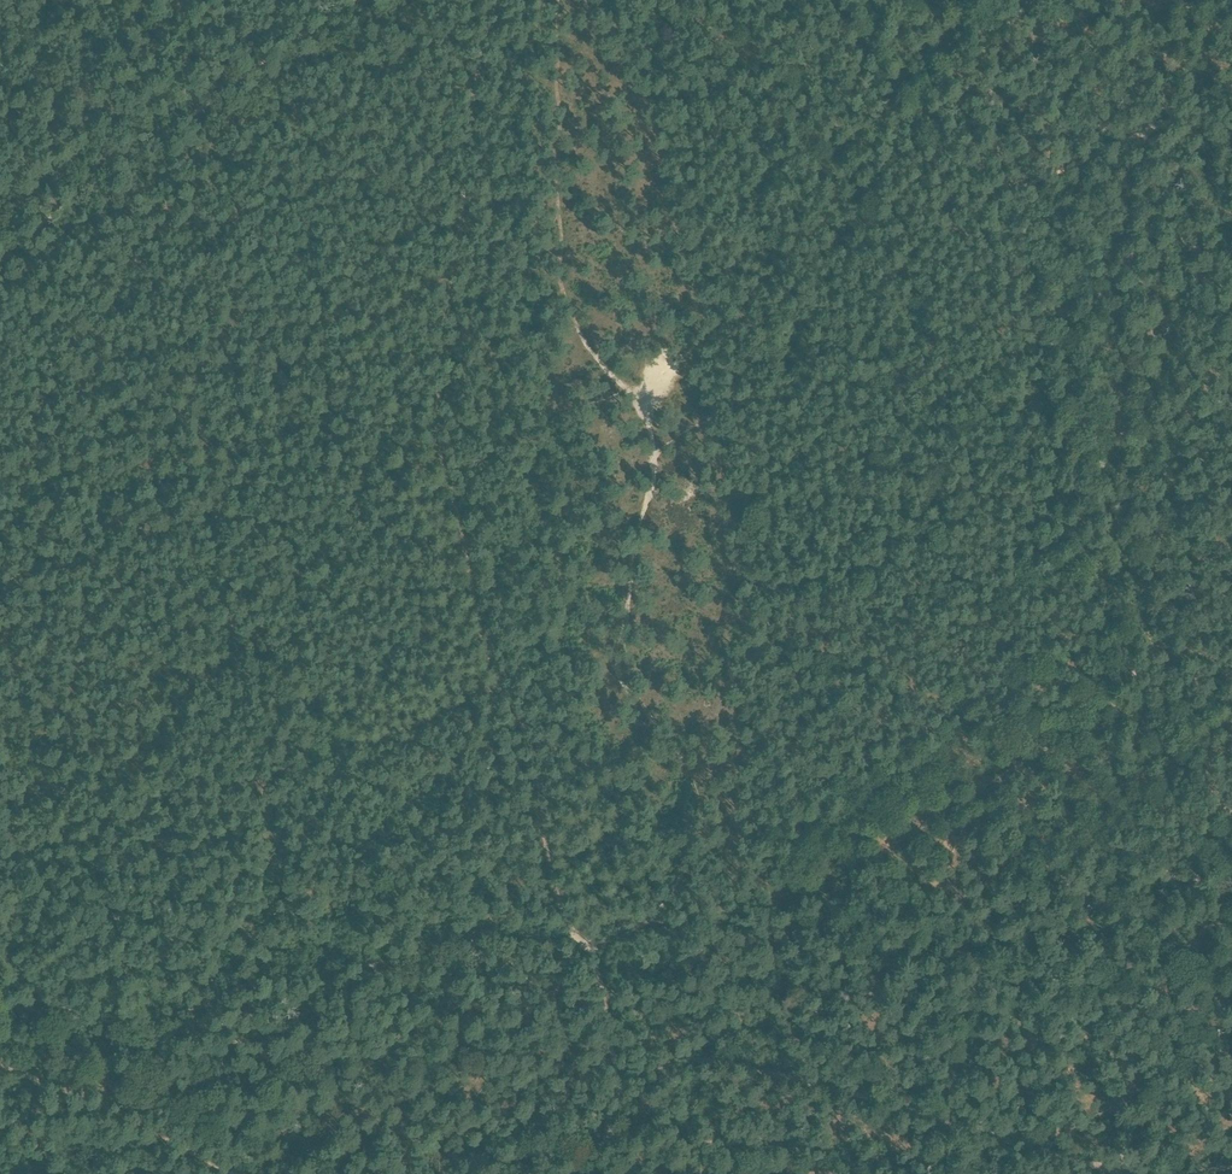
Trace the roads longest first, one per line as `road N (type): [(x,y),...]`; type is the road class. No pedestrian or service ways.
road 1 (track): [(1111,1170),(1196,940),(1195,902),(990,209)]
road 2 (track): [(581,940),(561,905),(485,634),(442,416),(479,87),(503,0)]
road 3 (track): [(581,940),(638,933),(841,873),(1028,754),(1138,697)]
road 4 (track): [(1111,1170),(757,1068),(692,1059),(618,1082),(599,1173)]
road 5 (track): [(0,991),(55,1015),(122,1021),(494,935),(581,940)]
road 6 (track): [(340,0),(0,249)]
road 7 (track): [(0,1062),(257,1173)]
road 8 (track): [(990,209),(922,0)]
road 9 (track): [(618,1082),(595,966),(581,940)]

